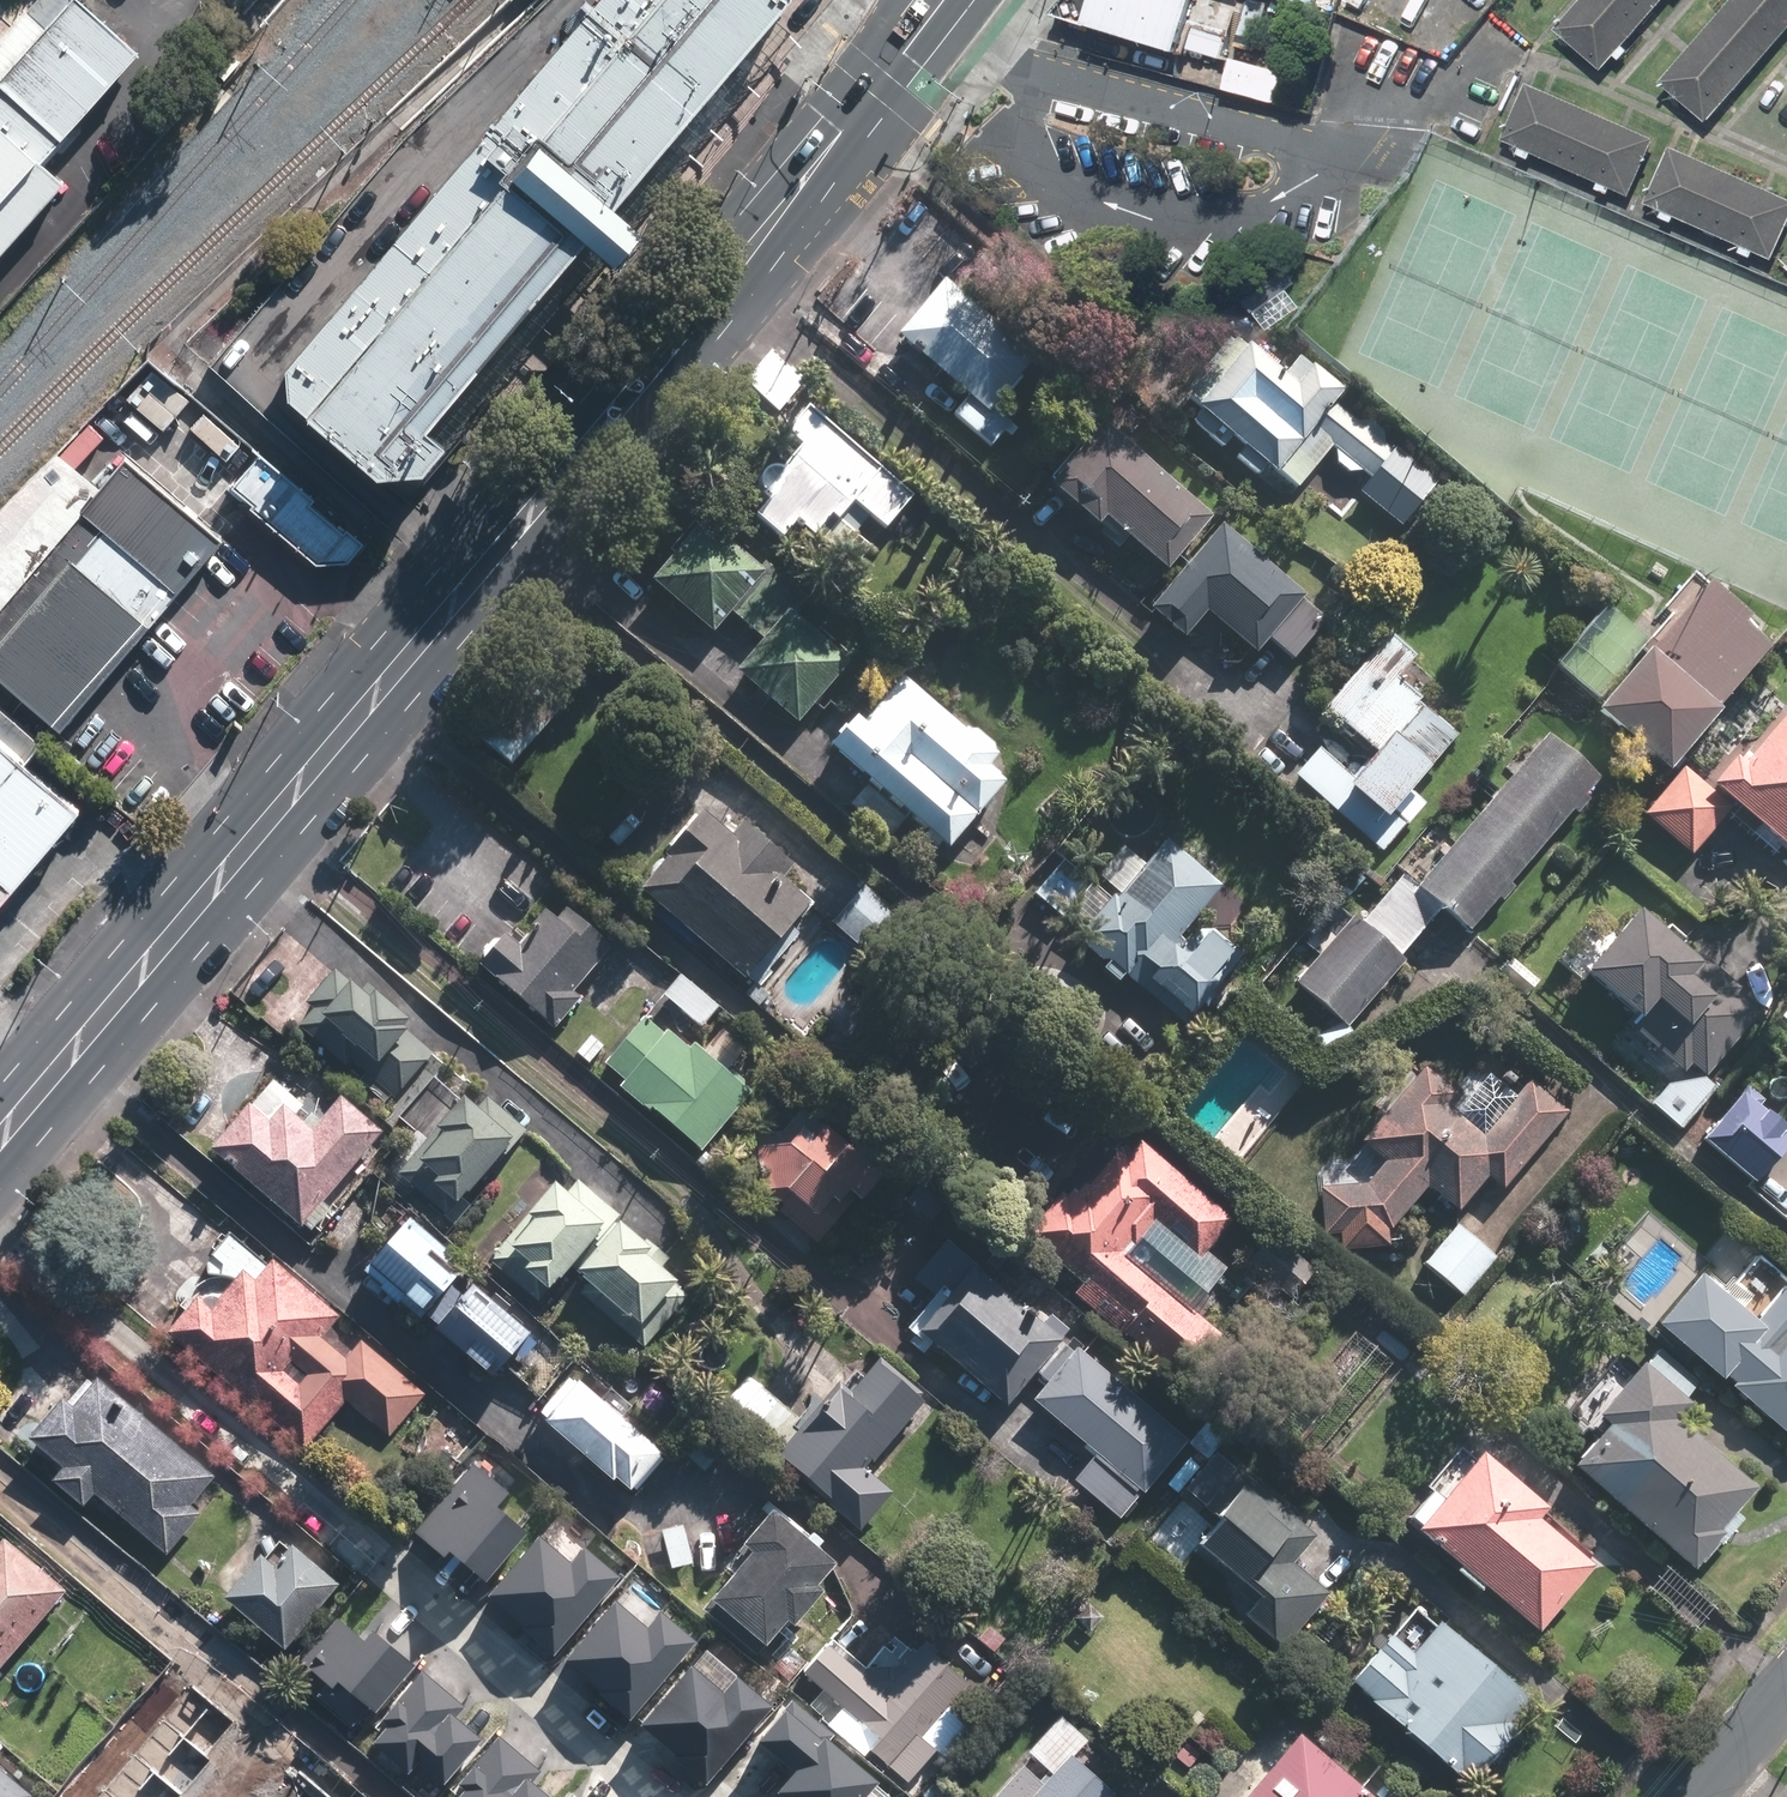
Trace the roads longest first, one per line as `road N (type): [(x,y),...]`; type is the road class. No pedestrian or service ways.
road 1 (secondary): [(940,0),(727,278),(0,1141)]
road 2 (tertiary): [(1699,1796),(1786,1693)]

